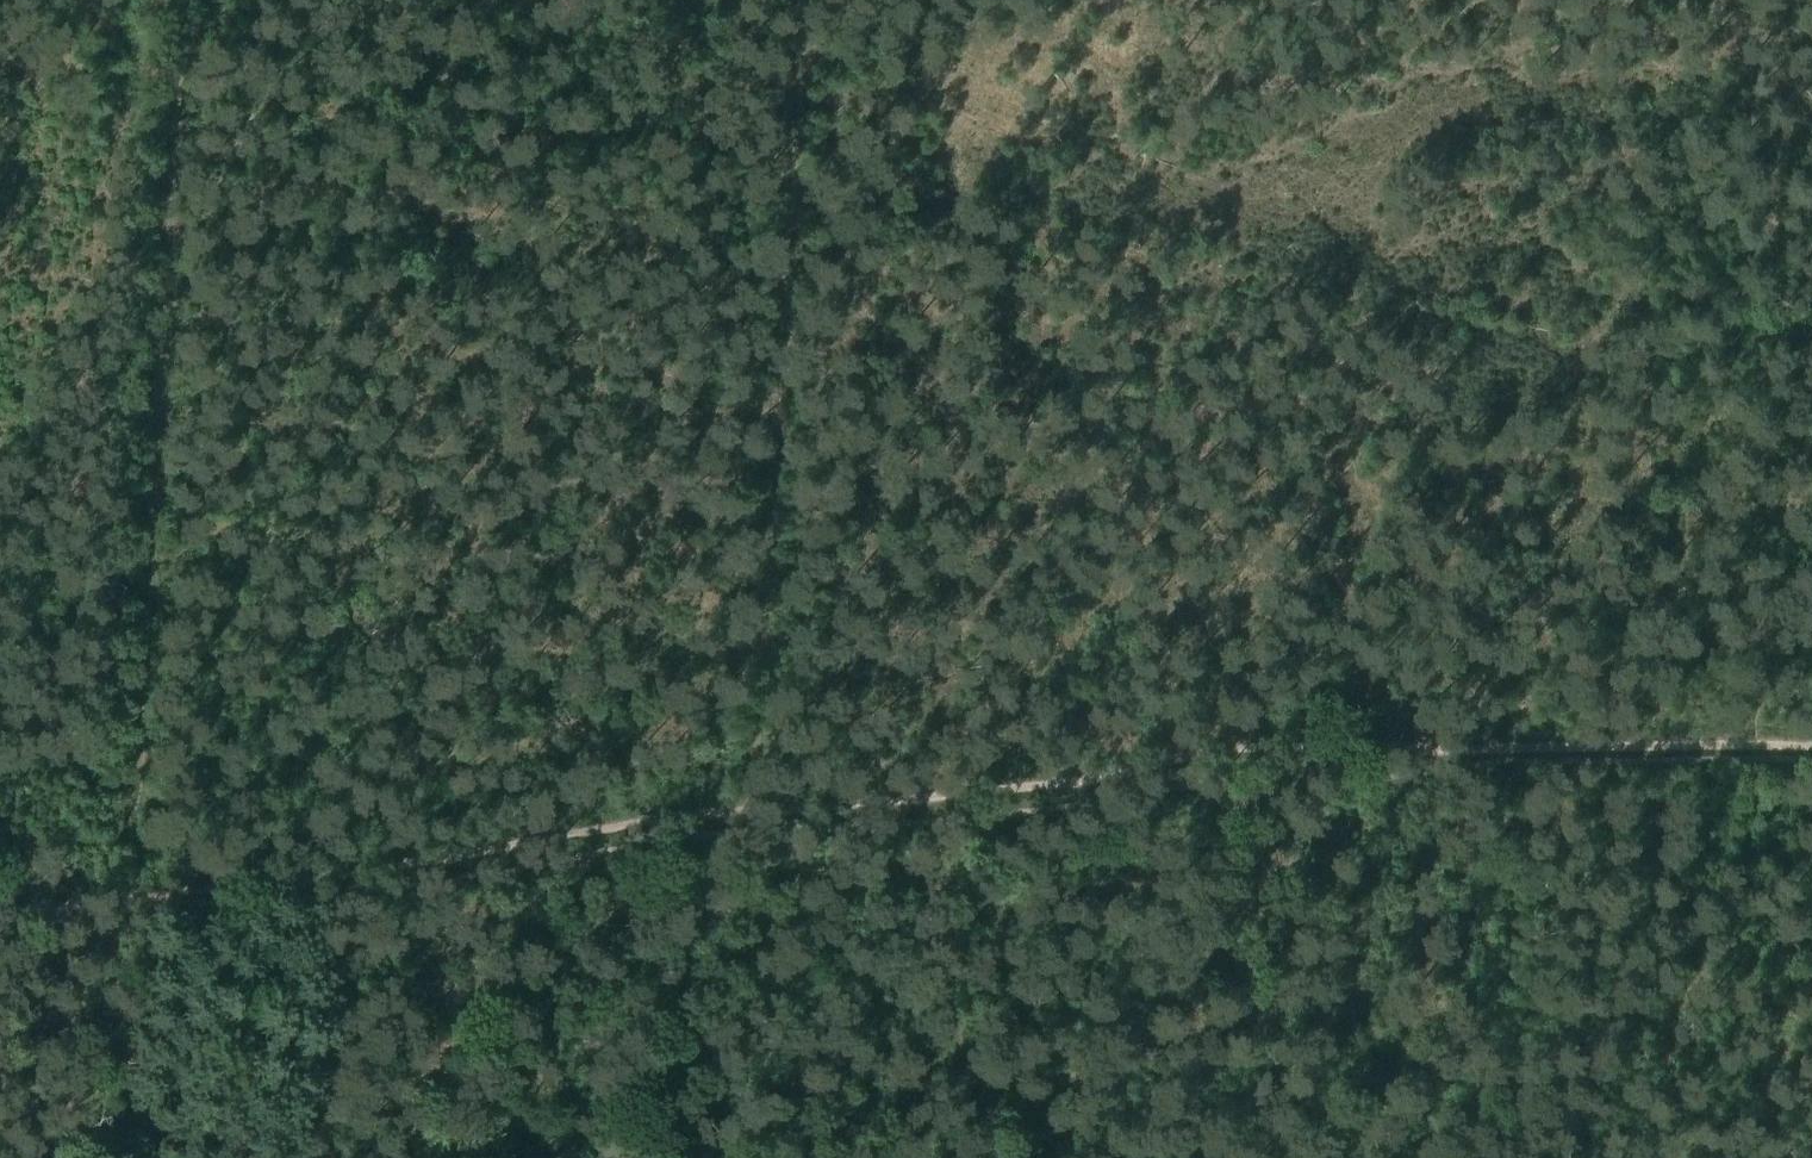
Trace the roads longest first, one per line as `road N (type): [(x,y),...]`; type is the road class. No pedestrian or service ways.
road 1 (track): [(0,912),(120,891),(371,867),(713,807),(847,807),(1294,750),(1811,739)]
road 2 (track): [(128,917),(115,857),(184,0)]

